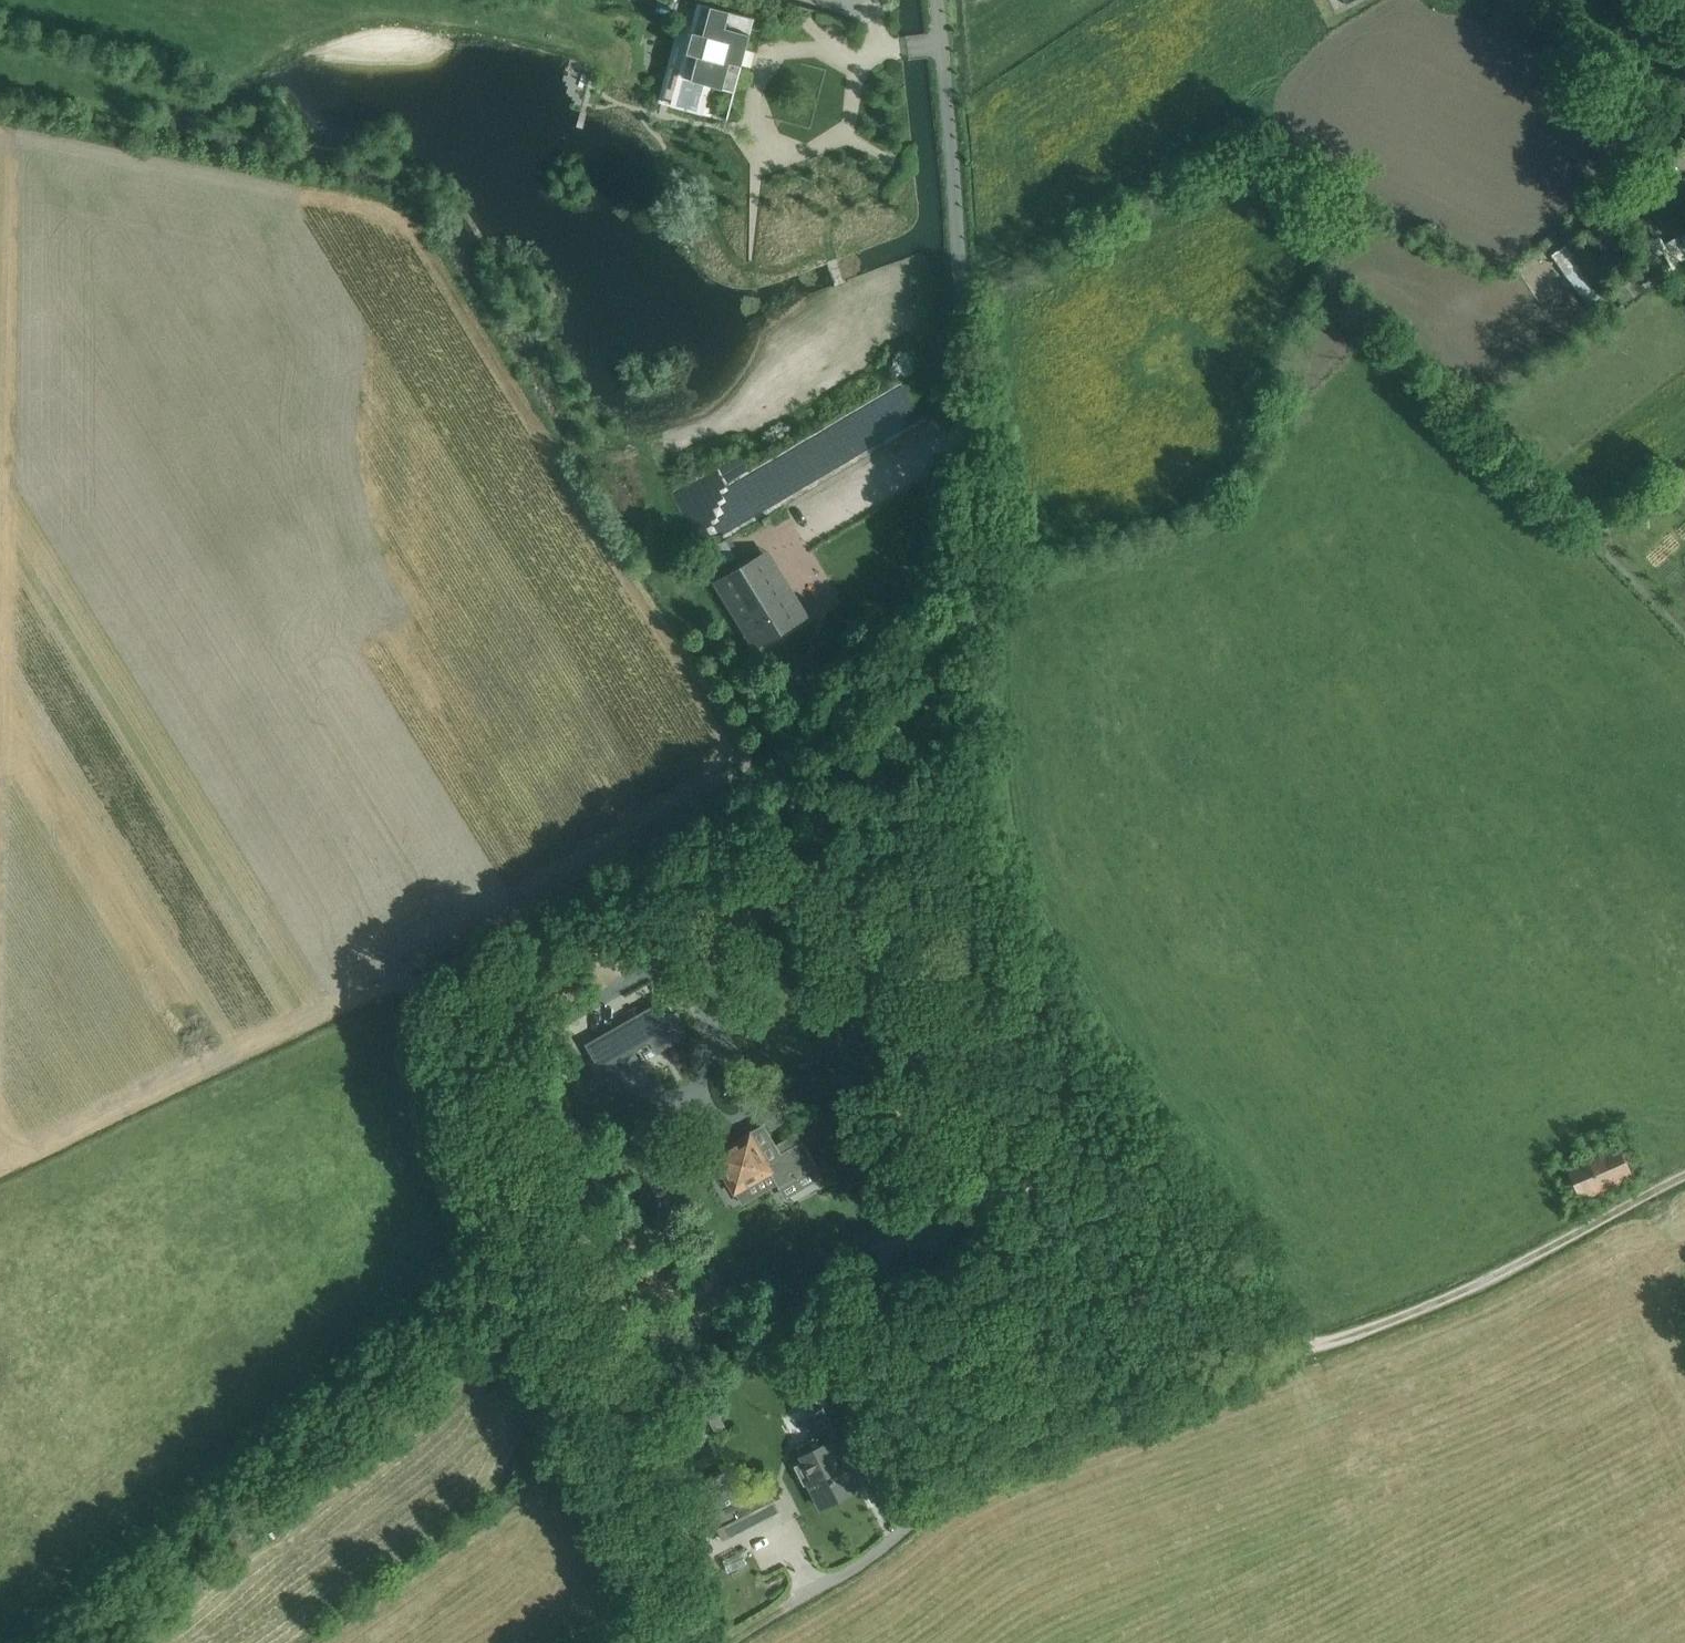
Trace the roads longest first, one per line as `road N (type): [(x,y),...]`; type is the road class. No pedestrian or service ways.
road 1 (unclassified): [(783,1608),(999,1464),(1263,1367),(1283,1348),(1270,1302),(1038,937),(1004,848),(991,768),(936,0)]
road 2 (track): [(688,952),(703,898),(725,868),(833,819),(894,765),(956,652),(985,616)]
road 3 (track): [(1283,1348),(1298,1352),(1458,1291),(1684,1170)]

